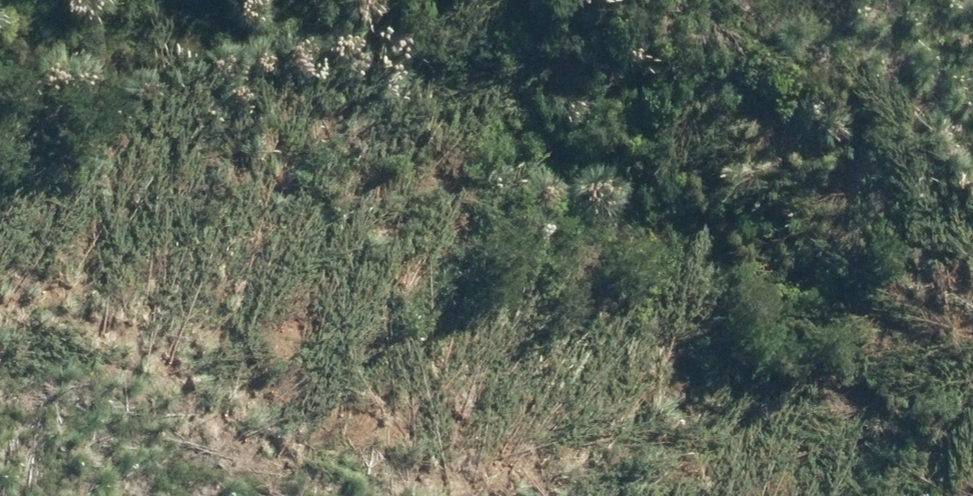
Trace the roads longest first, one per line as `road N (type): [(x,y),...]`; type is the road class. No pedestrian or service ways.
road 1 (trunk): [(140,495),(769,141),(972,36)]
road 2 (trunk): [(972,134),(345,495)]

